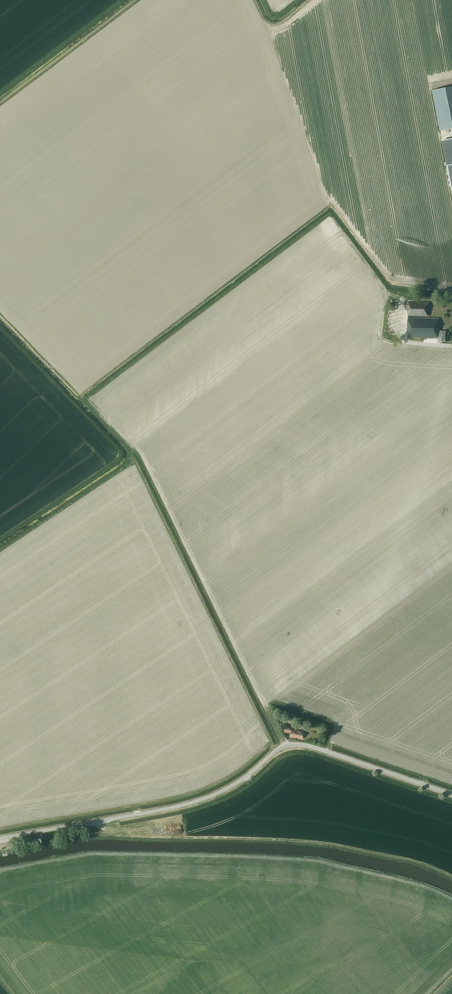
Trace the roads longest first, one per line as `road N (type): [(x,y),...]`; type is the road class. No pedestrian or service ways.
road 1 (tertiary): [(0,839),(191,804),(293,746),(451,796)]

